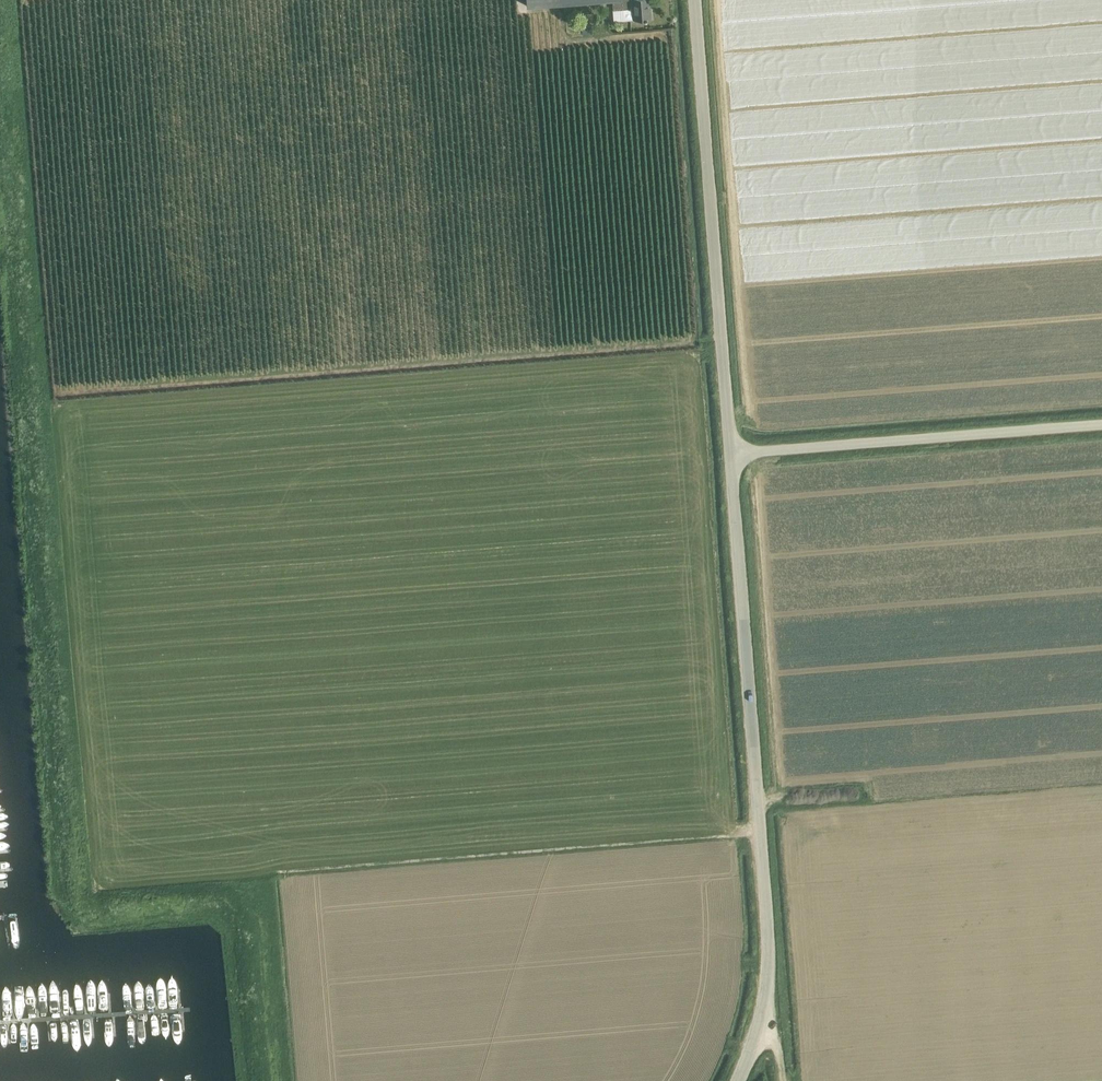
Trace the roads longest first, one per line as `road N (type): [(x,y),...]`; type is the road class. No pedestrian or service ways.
road 1 (unclassified): [(734,1080),(758,1035),(769,951),(731,454)]
road 2 (unclassified): [(731,454),(695,0)]
road 3 (unclassified): [(731,454),(1101,425)]

